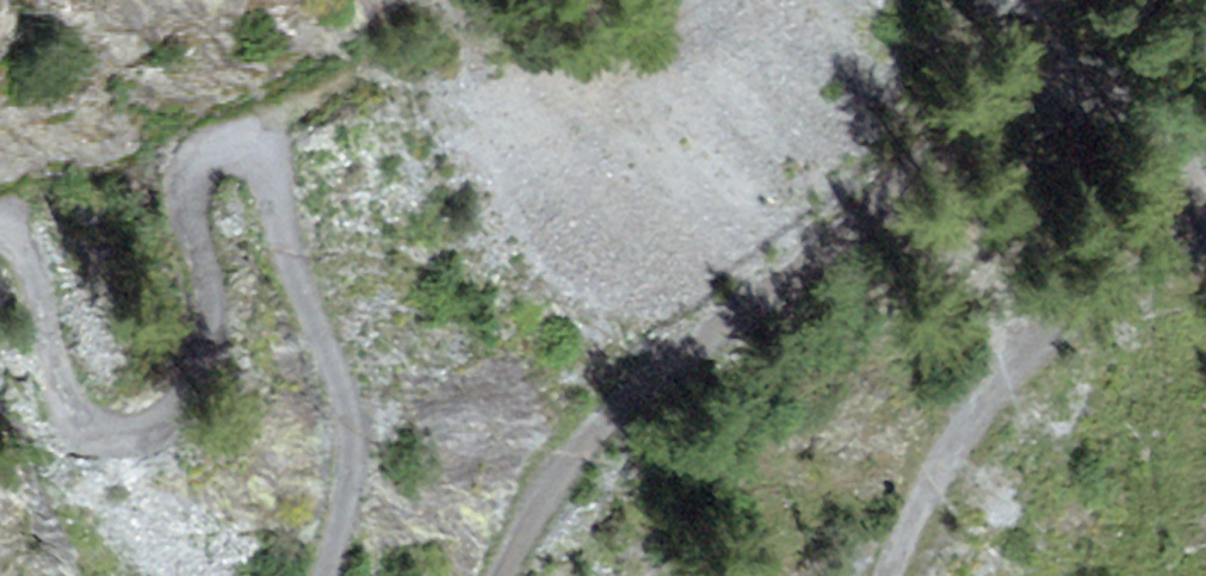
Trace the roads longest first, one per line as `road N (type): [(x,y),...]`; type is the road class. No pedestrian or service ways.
road 1 (track): [(319,575),(336,447),(322,363),(269,225),(262,167),(245,151),(206,152),(191,182),(177,374),(153,423),(114,436),(67,424),(46,382),(13,250),(0,240)]
road 2 (track): [(1204,236),(1184,140),(1138,104),(1056,105),(983,139),(607,412),(560,476),(507,575)]
road 3 (track): [(888,575),(948,443),(1011,365),(1181,273),(1204,236)]

